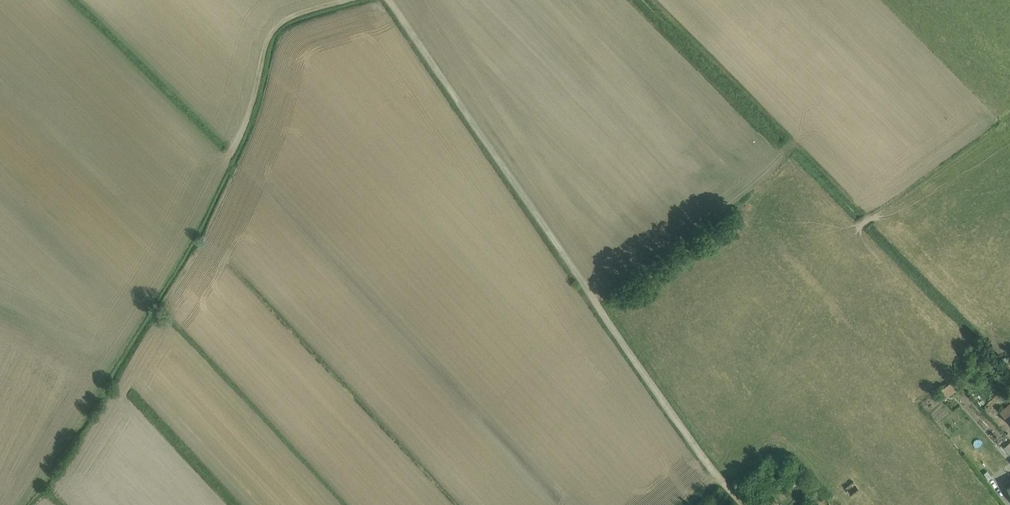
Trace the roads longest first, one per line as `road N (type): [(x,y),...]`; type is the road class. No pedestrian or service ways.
road 1 (track): [(388,0),(674,418),(744,504)]

